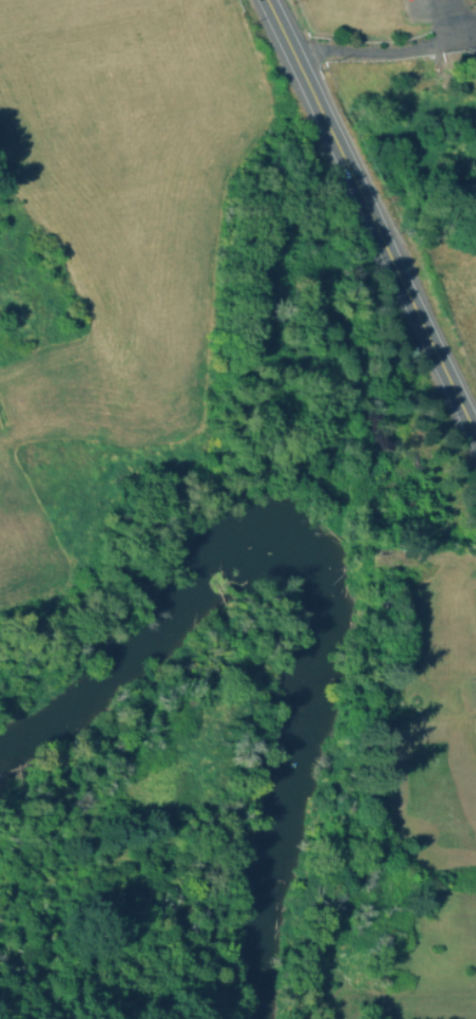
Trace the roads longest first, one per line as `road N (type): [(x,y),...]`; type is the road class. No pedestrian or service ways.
road 1 (secondary): [(384,244),(475,436)]
road 2 (secondary): [(300,70),(384,244)]

